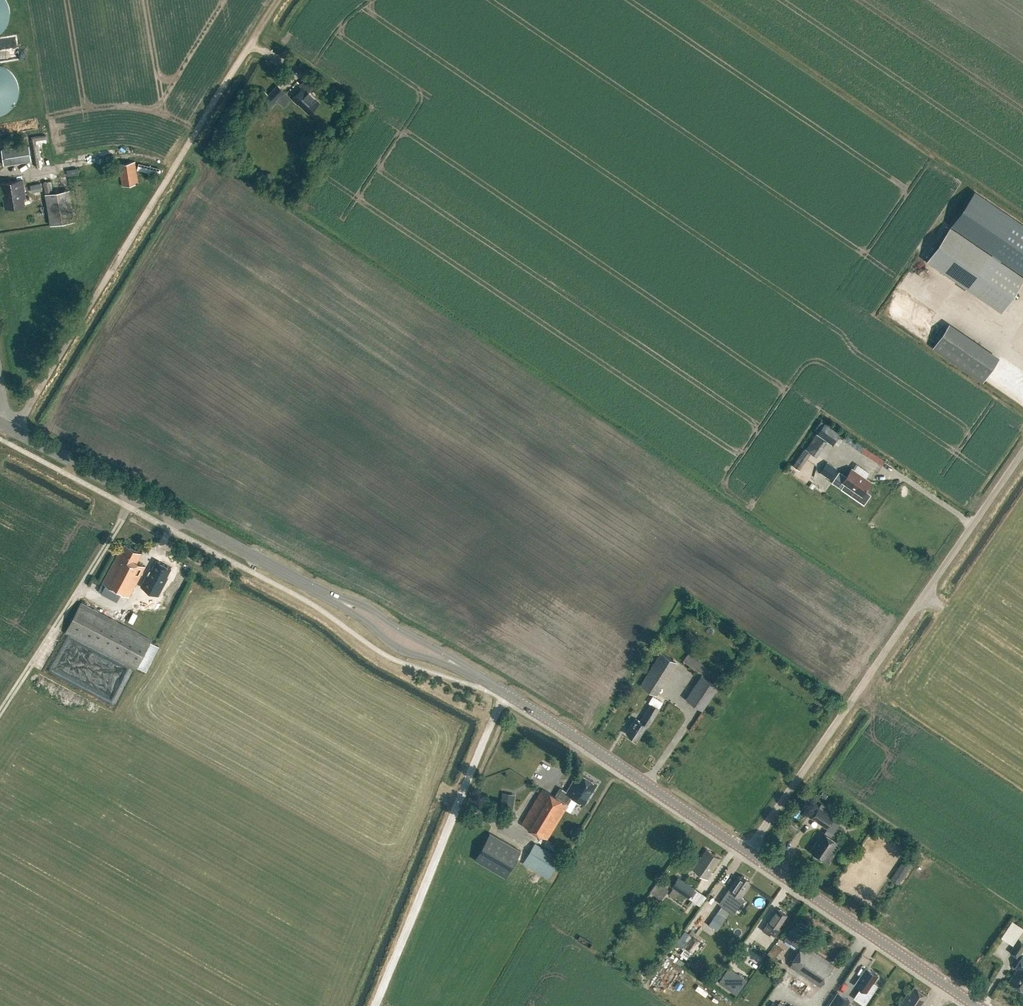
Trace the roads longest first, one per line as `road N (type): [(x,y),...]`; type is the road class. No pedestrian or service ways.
road 1 (unclassified): [(10,428),(279,0)]
road 2 (unclassified): [(748,851),(1022,450)]
road 3 (secondary): [(331,595),(10,428)]
road 4 (unclassified): [(375,1005),(503,692)]
road 5 (secondary): [(748,851),(503,692)]
road 6 (secondary): [(976,1005),(748,851)]
road 7 (secondary): [(331,595),(394,645),(464,668)]
road 8 (secondary): [(464,668),(364,606),(331,595)]

